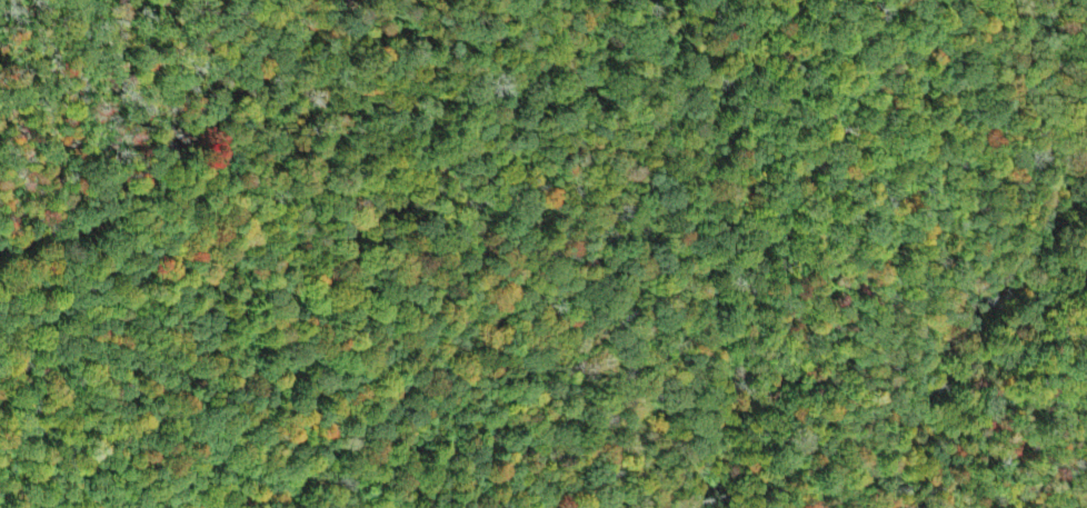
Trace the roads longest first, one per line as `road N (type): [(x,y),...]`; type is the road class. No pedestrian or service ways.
road 1 (residential): [(0,250),(107,213),(251,74),(343,0)]

